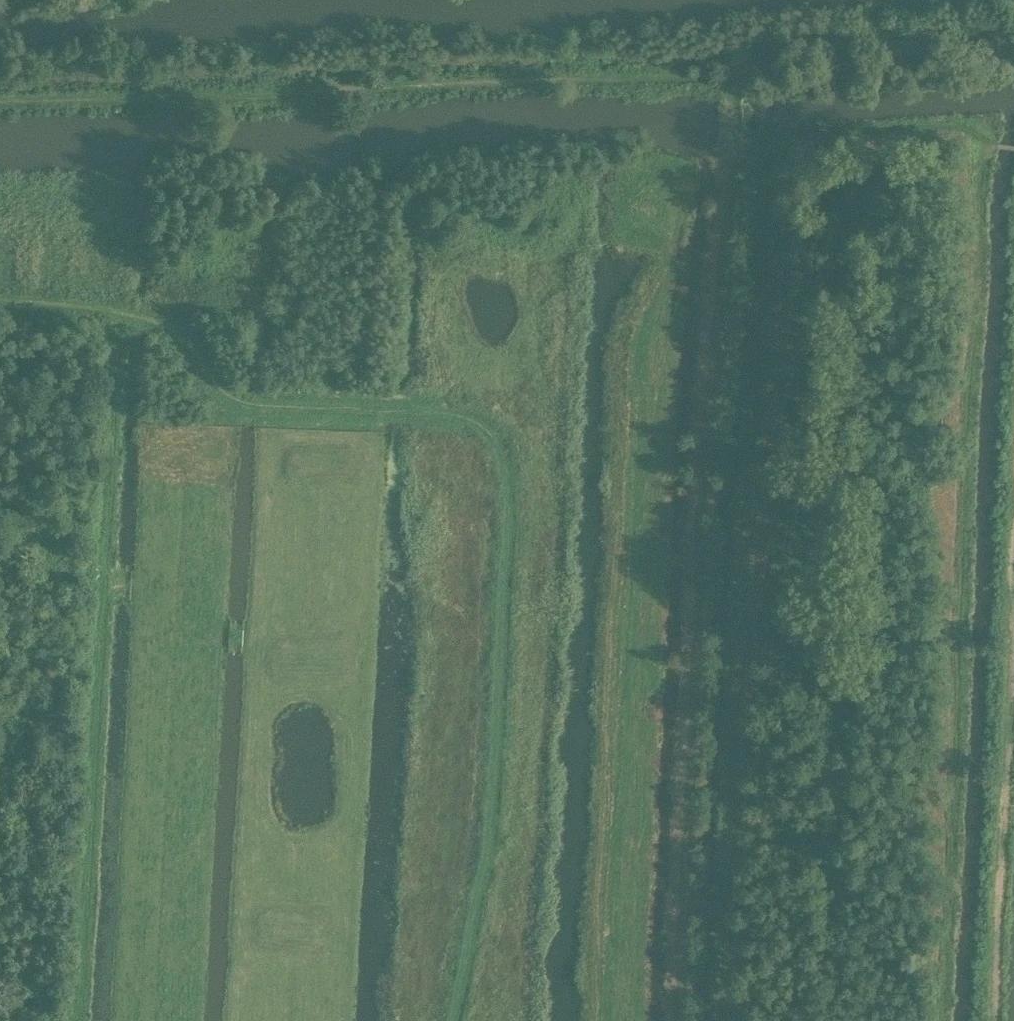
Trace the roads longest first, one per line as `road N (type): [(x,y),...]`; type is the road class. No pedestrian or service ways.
road 1 (track): [(455,1020),(487,855),(513,468),(503,446),(484,423),(445,413),(251,410),(222,392),(172,318),(60,296),(0,298)]
road 2 (track): [(0,92),(697,77),(732,87),(803,53),(980,42),(998,44),(1009,56)]
road 3 (track): [(732,87),(736,143),(703,570),(688,1020)]

